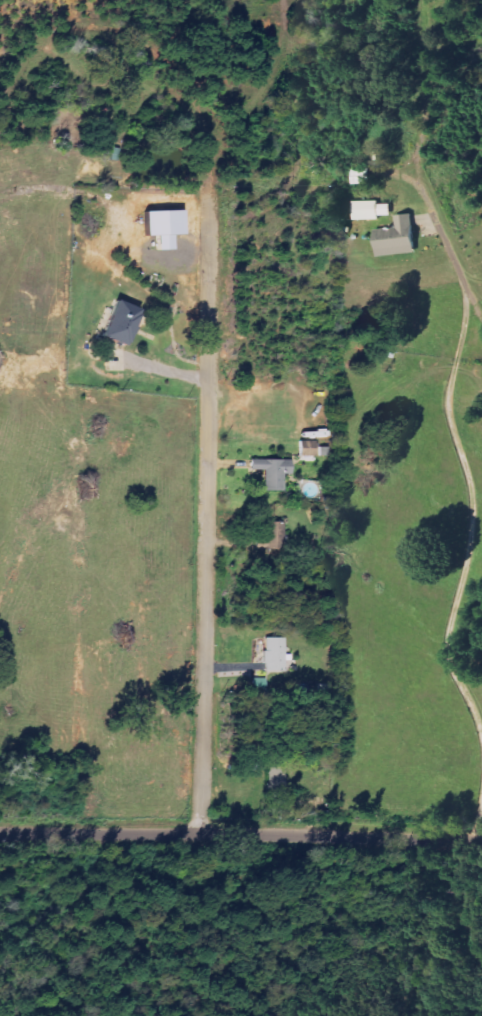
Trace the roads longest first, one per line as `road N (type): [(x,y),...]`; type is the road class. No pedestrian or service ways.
road 1 (residential): [(199,835),(208,182)]
road 2 (residential): [(0,836),(481,840)]

